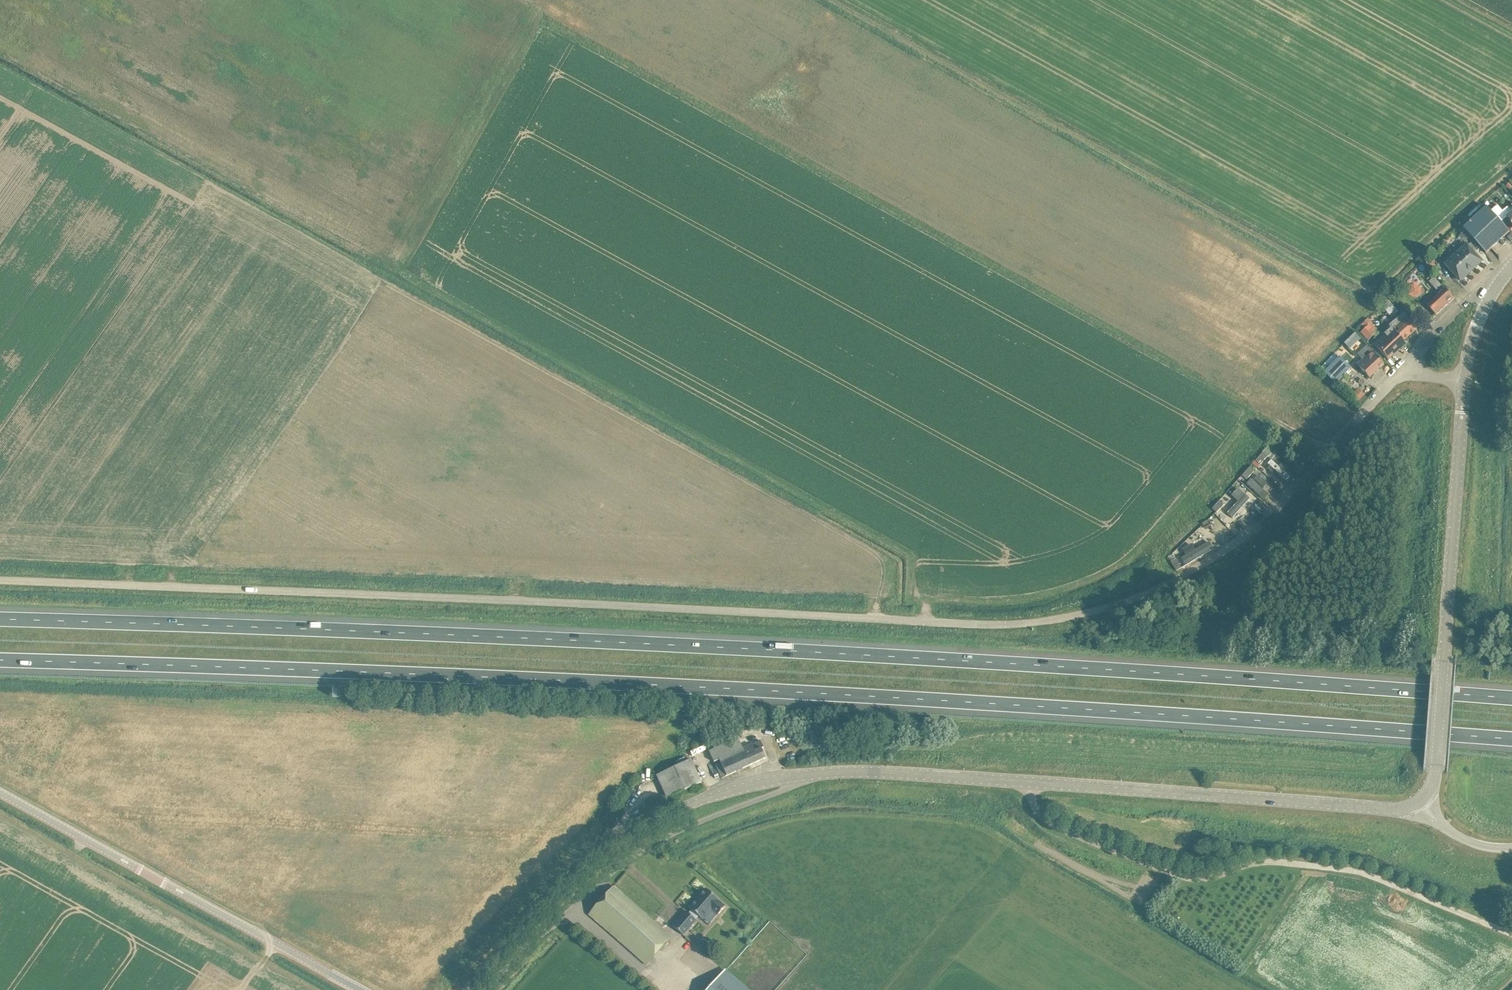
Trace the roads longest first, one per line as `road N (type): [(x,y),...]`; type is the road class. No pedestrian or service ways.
road 1 (motorway): [(0,661),(845,693),(1511,738)]
road 2 (motorway): [(1511,697),(845,654),(0,619)]
road 3 (unclassified): [(0,581),(1033,622),(1112,606),(1222,552),(1258,527),(1399,373)]
road 4 (tertiary): [(1029,782),(855,772),(714,795),(597,856),(467,989)]
road 5 (unclassified): [(1511,935),(1355,872),(1279,863),(1182,877),(1052,826),(1034,808),(1029,782)]
road 6 (tertiary): [(1419,805),(1430,797),(1436,765),(1465,381)]
road 7 (unclassified): [(354,989),(0,798)]
road 8 (tertiary): [(1419,805),(1390,811),(1029,782)]
road 9 (unclassified): [(1399,373),(1511,263)]
road 10 (tertiary): [(1465,381),(1480,321),(1511,266)]

